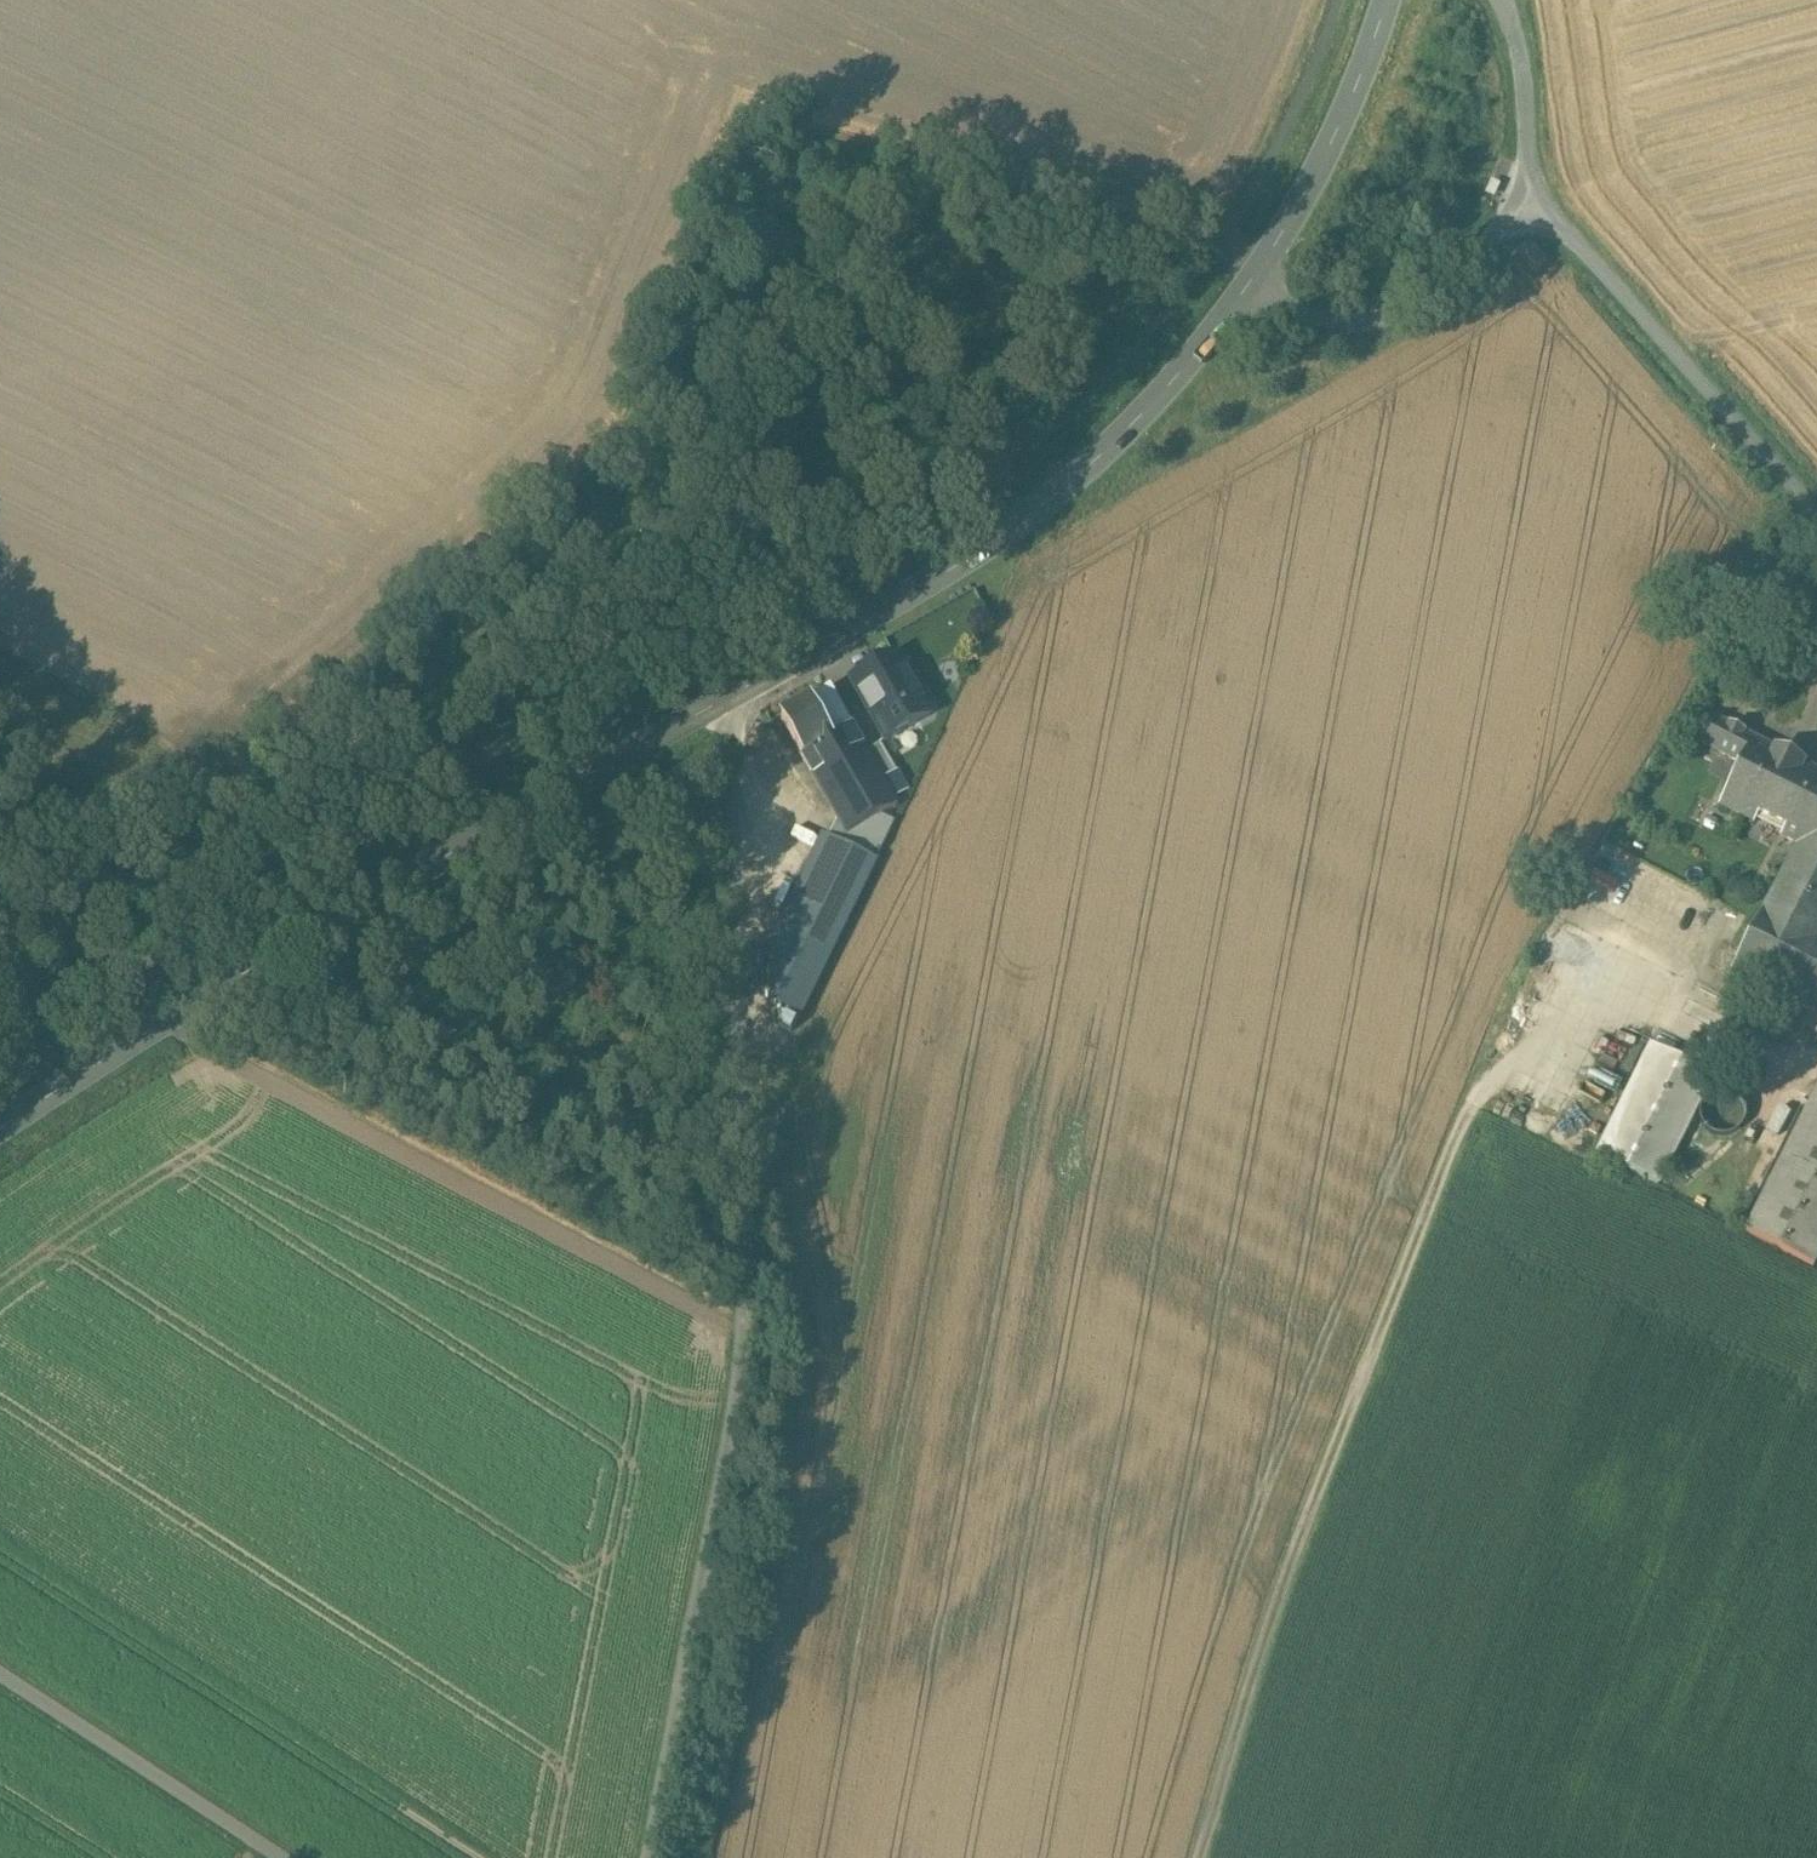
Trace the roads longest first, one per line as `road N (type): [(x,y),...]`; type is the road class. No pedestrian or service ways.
road 1 (unclassified): [(721,700),(746,1139),(746,1284),(741,1369),(650,1857)]
road 2 (track): [(1200,1857),(1297,1545),(1489,1069)]
road 3 (tertiary): [(721,700),(0,1128)]
road 4 (tertiary): [(1248,287),(1097,456),(1037,508),(972,555),(721,700)]
road 5 (unclassified): [(1527,176),(1816,511)]
road 6 (unclassified): [(1248,287),(1308,316),(1357,324),(1400,312),(1497,235),(1515,215),(1527,176)]
road 7 (unclassified): [(0,1672),(282,1857)]
road 8 (tertiary): [(1386,0),(1331,143),(1248,287)]
road 9 (unclassified): [(1527,176),(1524,78),(1503,0)]

